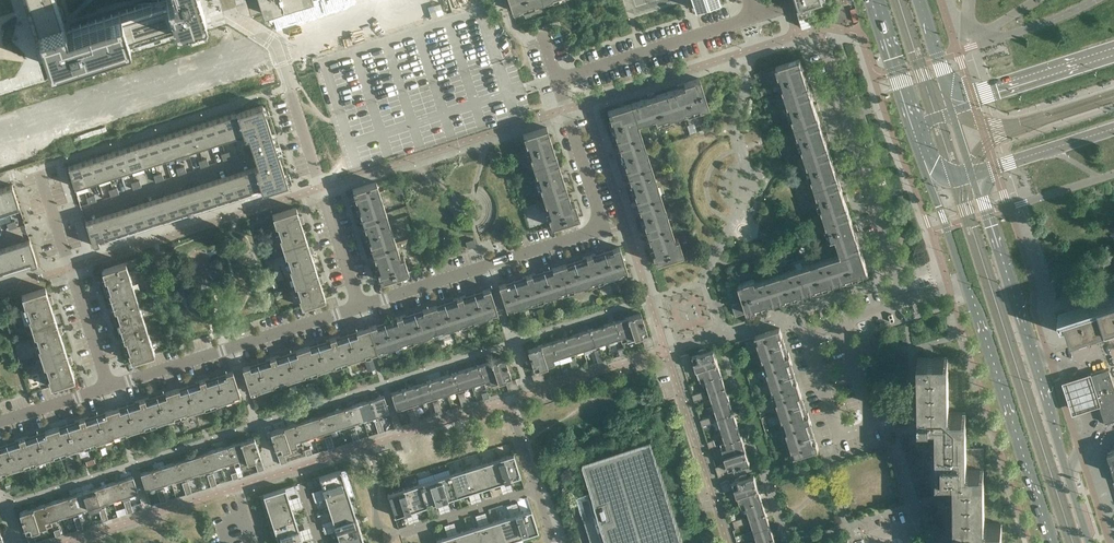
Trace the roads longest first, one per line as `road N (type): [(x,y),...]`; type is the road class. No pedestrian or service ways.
road 1 (residential): [(359,306),(603,228),(557,80)]
road 2 (tertiary): [(1090,542),(982,197)]
road 3 (tertiary): [(964,281),(1052,542)]
road 4 (residential): [(108,387),(359,306)]
road 5 (residential): [(906,300),(825,51)]
road 6 (residential): [(806,333),(839,437),(873,427),(840,322)]
road 7 (unclassified): [(359,306),(289,87)]
road 8 (residential): [(108,387),(38,168)]
road 9 (residential): [(557,80),(755,17)]
road 10 (secondary): [(1113,53),(973,97)]
road 11 (secondary): [(875,0),(920,137)]
road 12 (residential): [(537,488),(400,532)]
road 13 (tertiary): [(927,159),(964,281)]
road 14 (secondary): [(995,167),(1113,129)]

